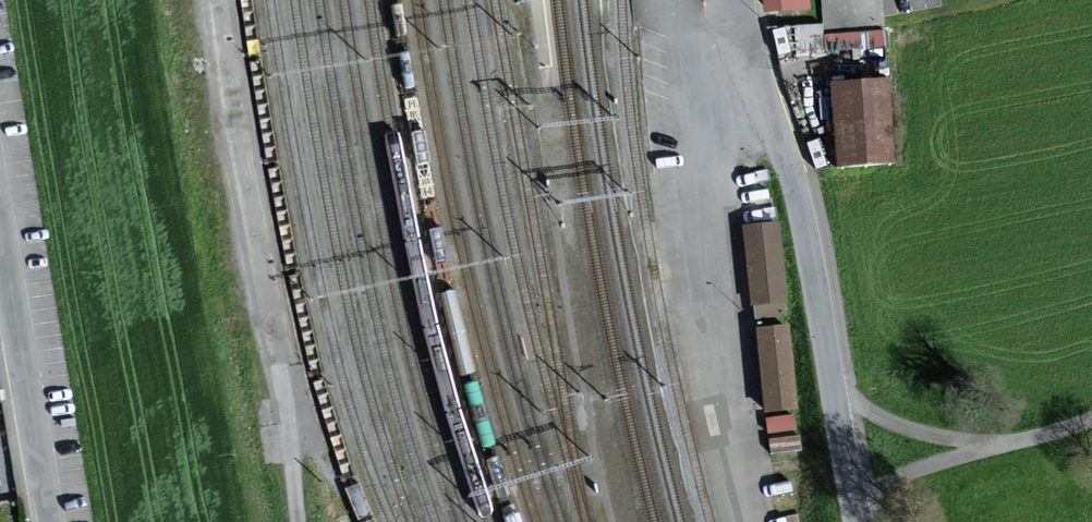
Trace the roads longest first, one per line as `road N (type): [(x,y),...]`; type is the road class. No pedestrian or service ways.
road 1 (track): [(214,0),(298,521)]
road 2 (residential): [(730,0),(757,97),(795,182),(837,392)]
road 3 (residential): [(837,392),(881,417),(999,446)]
road 4 (residential): [(999,446),(858,493)]
road 5 (residential): [(19,377),(44,521)]
road 6 (residential): [(0,249),(19,377)]

